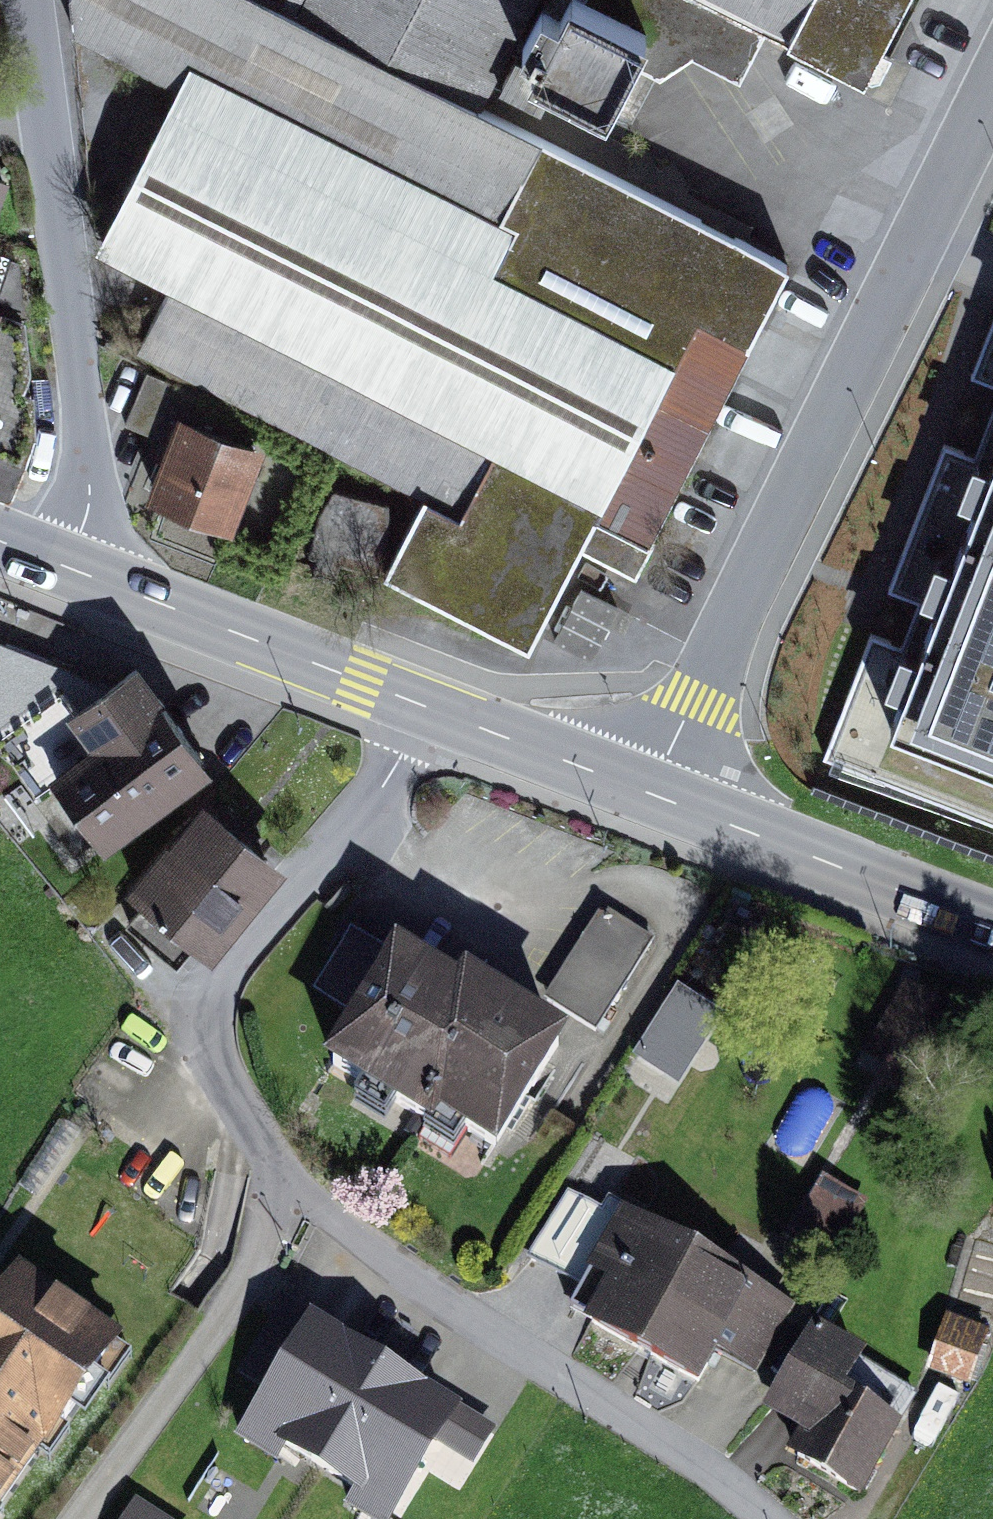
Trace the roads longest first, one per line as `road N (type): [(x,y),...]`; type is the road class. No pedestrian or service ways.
road 1 (residential): [(421,706),(379,790),(229,965),(213,996),(209,1030),(220,1065),(285,1191),(715,1473),(771,1518)]
road 2 (residential): [(649,794),(992,94)]
road 3 (residential): [(71,568),(90,491),(26,0)]
road 4 (track): [(81,1518),(239,1294),(285,1191)]
road 5 (primary): [(421,706),(71,568)]
road 6 (primary): [(992,929),(649,794)]
road 7 (primary): [(649,794),(421,706)]

